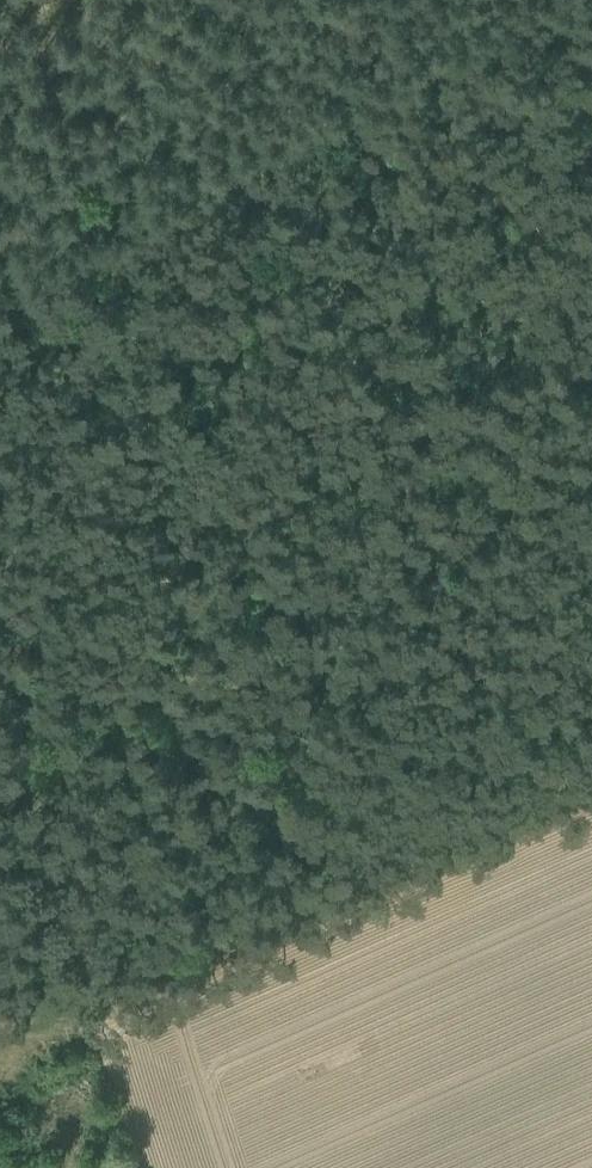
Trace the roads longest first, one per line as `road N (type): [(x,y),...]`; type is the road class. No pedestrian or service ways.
road 1 (track): [(591,357),(0,610)]
road 2 (track): [(0,651),(22,693),(156,802),(277,755),(327,679),(248,507)]
road 3 (track): [(327,679),(407,668),(559,592)]

